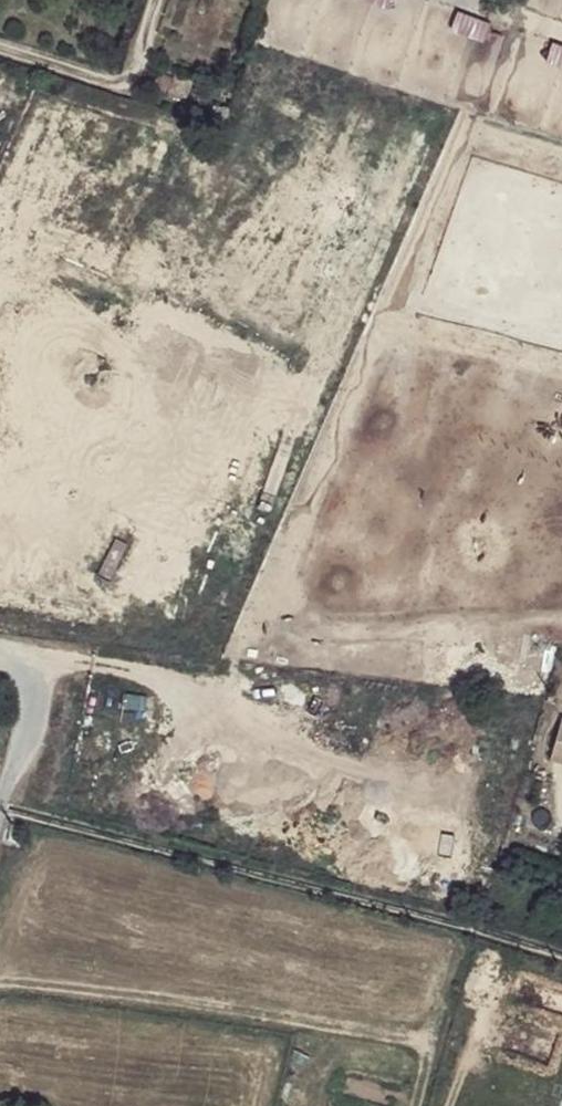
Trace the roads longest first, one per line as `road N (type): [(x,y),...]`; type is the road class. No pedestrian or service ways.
road 1 (unclassified): [(0,654),(21,663),(37,691),(0,803)]

